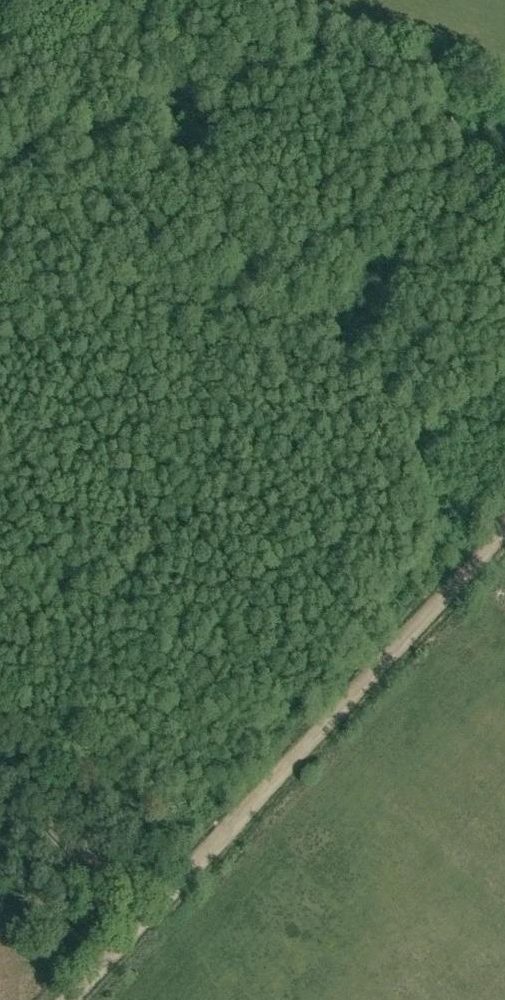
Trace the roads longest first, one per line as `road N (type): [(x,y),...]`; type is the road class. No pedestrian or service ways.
road 1 (track): [(77,999),(504,539)]

